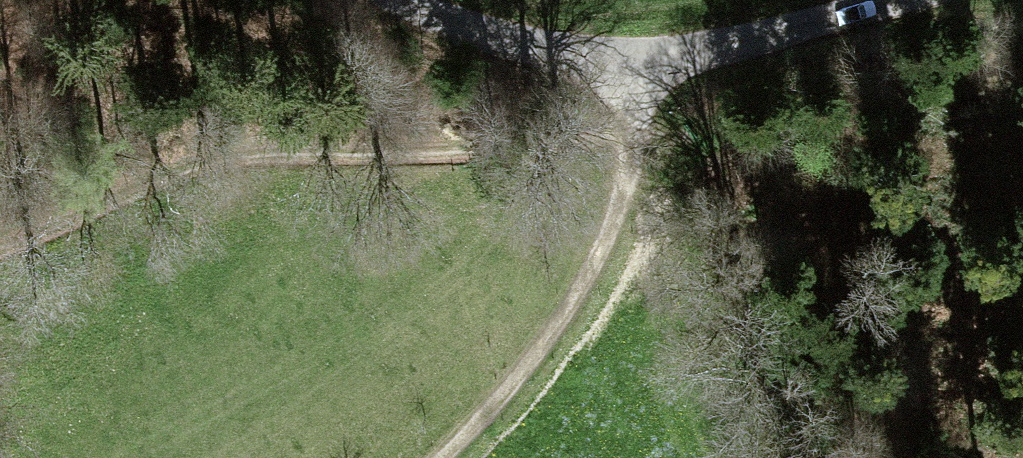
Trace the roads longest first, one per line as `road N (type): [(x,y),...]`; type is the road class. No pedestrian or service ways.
road 1 (track): [(655,63),(597,133),(285,148),(0,147)]
road 2 (unclassified): [(905,0),(746,50),(655,63),(570,51),(452,20),(414,0)]
road 3 (track): [(655,63),(613,243),(535,352),(436,457)]

